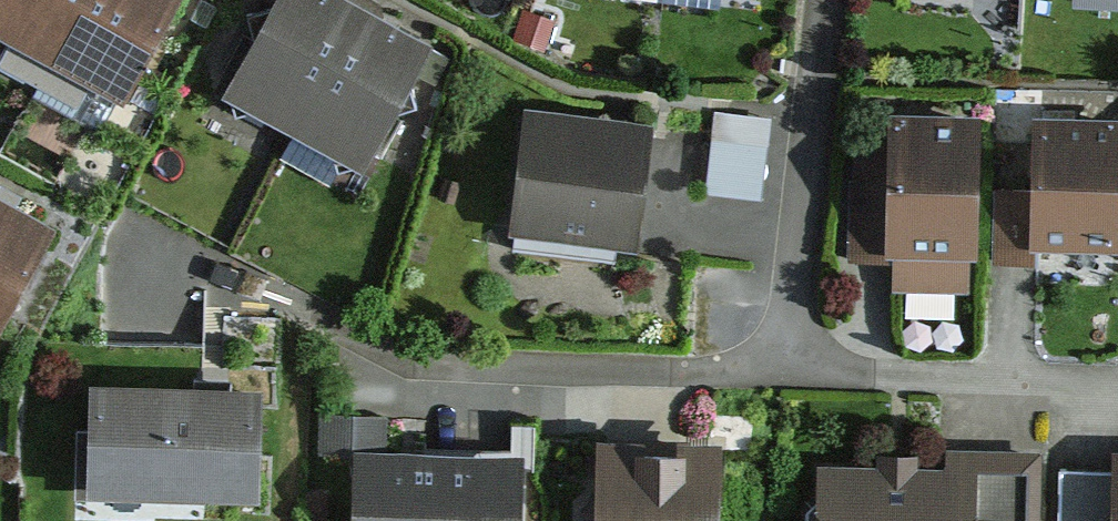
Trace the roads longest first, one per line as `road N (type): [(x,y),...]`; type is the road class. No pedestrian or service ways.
road 1 (residential): [(783,372),(415,365),(328,323)]
road 2 (residential): [(828,0),(783,372)]
road 3 (residential): [(1117,393),(783,372)]

